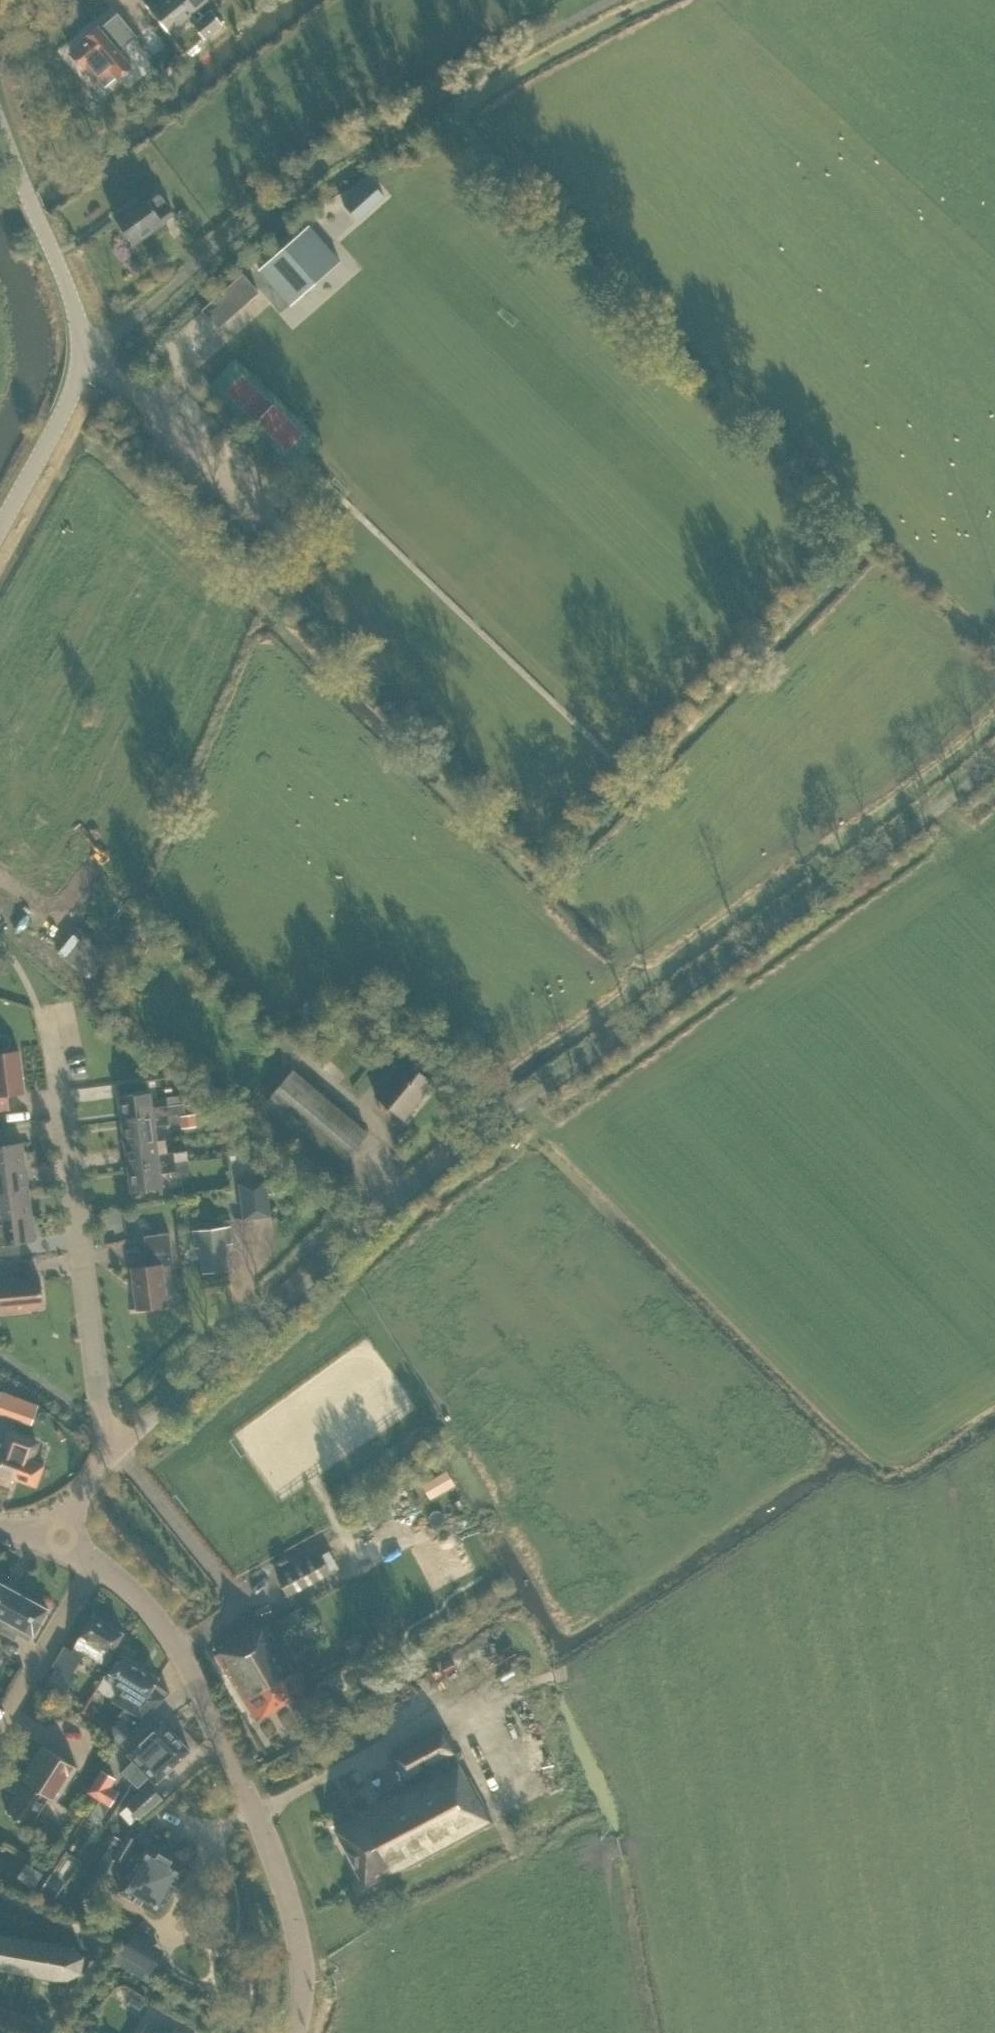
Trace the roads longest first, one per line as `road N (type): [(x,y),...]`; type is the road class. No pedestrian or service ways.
road 1 (unclassified): [(121,1445),(404,1191),(994,759)]
road 2 (unclassified): [(81,350),(128,327),(329,160),(613,0)]
road 3 (tertiary): [(297,2032),(303,1949),(280,1870),(184,1660),(148,1609),(97,1566)]
road 4 (residential): [(121,1445),(99,1395),(66,1145),(38,1008)]
road 5 (tertiary): [(81,350),(72,295),(0,124)]
road 6 (tertiary): [(0,530),(66,408),(81,350)]
road 7 (residential): [(0,1725),(97,1566)]

